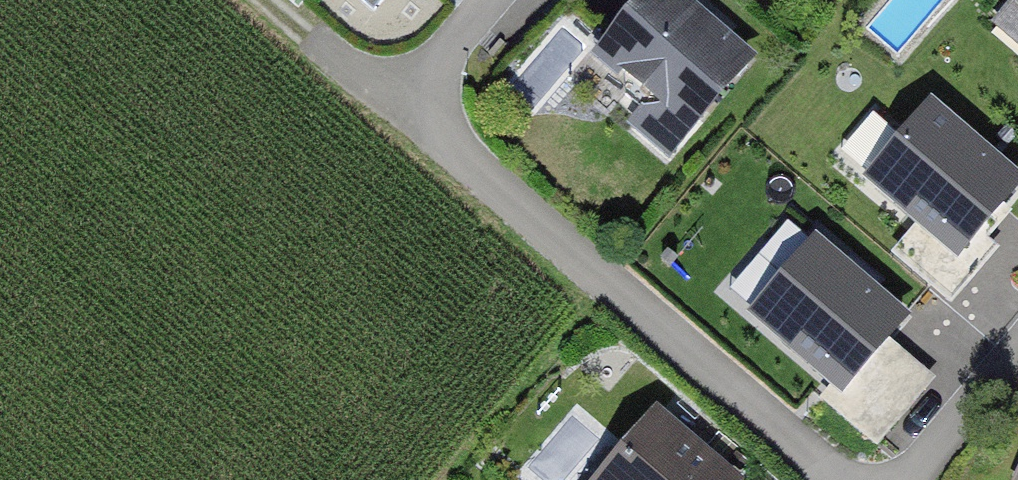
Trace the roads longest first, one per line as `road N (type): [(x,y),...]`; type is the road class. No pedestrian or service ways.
road 1 (residential): [(398,113),(815,479)]
road 2 (residential): [(266,0),(398,113)]
road 3 (residential): [(912,479),(1017,351)]
road 4 (residential): [(398,113),(489,0)]

